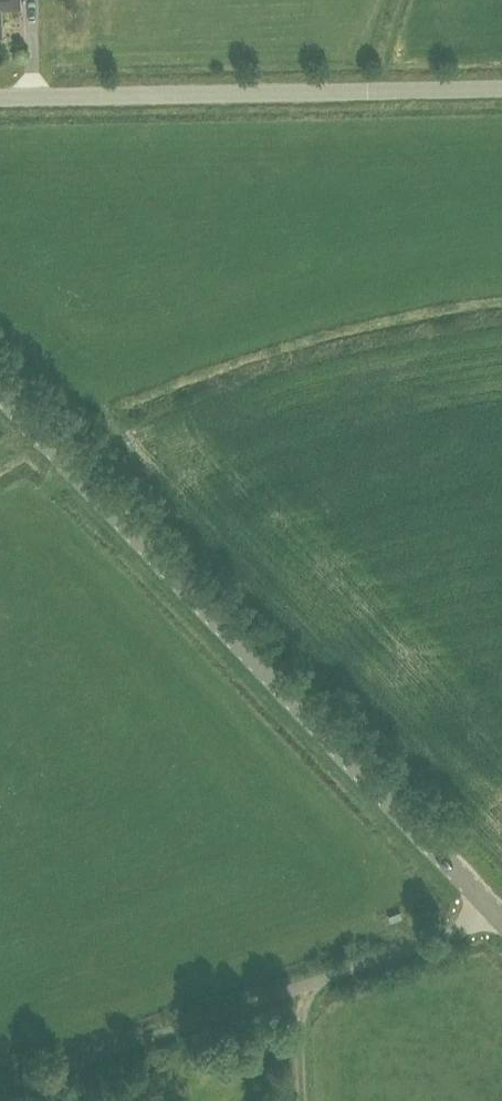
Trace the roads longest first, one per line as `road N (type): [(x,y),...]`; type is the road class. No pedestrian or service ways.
road 1 (unclassified): [(498,912),(0,389)]
road 2 (residential): [(498,912),(0,1087)]
road 3 (unclassified): [(0,97),(501,87)]

